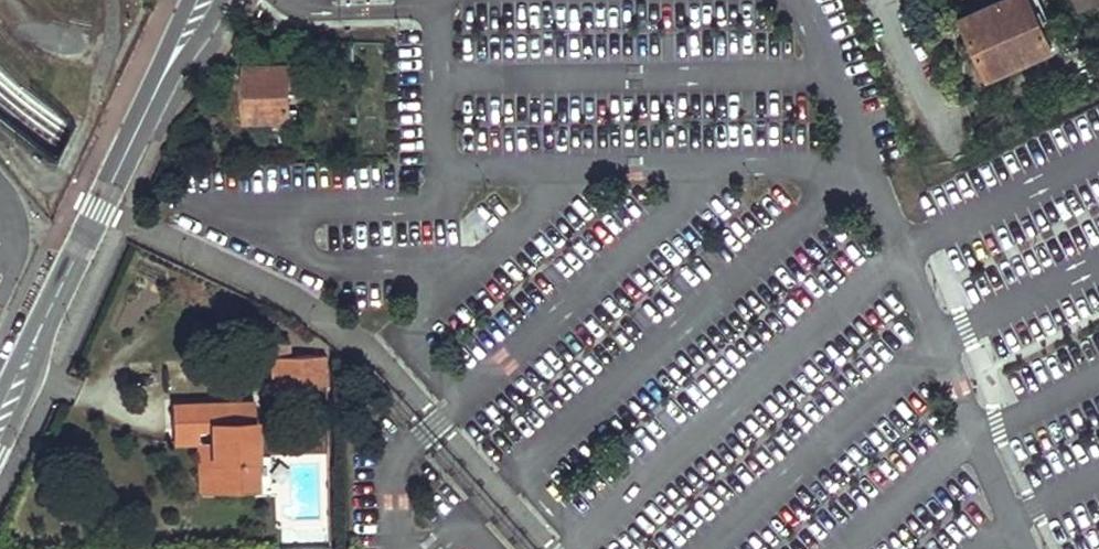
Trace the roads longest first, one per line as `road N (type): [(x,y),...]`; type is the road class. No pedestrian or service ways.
road 1 (residential): [(0,421),(202,0)]
road 2 (residential): [(880,0),(945,149)]

